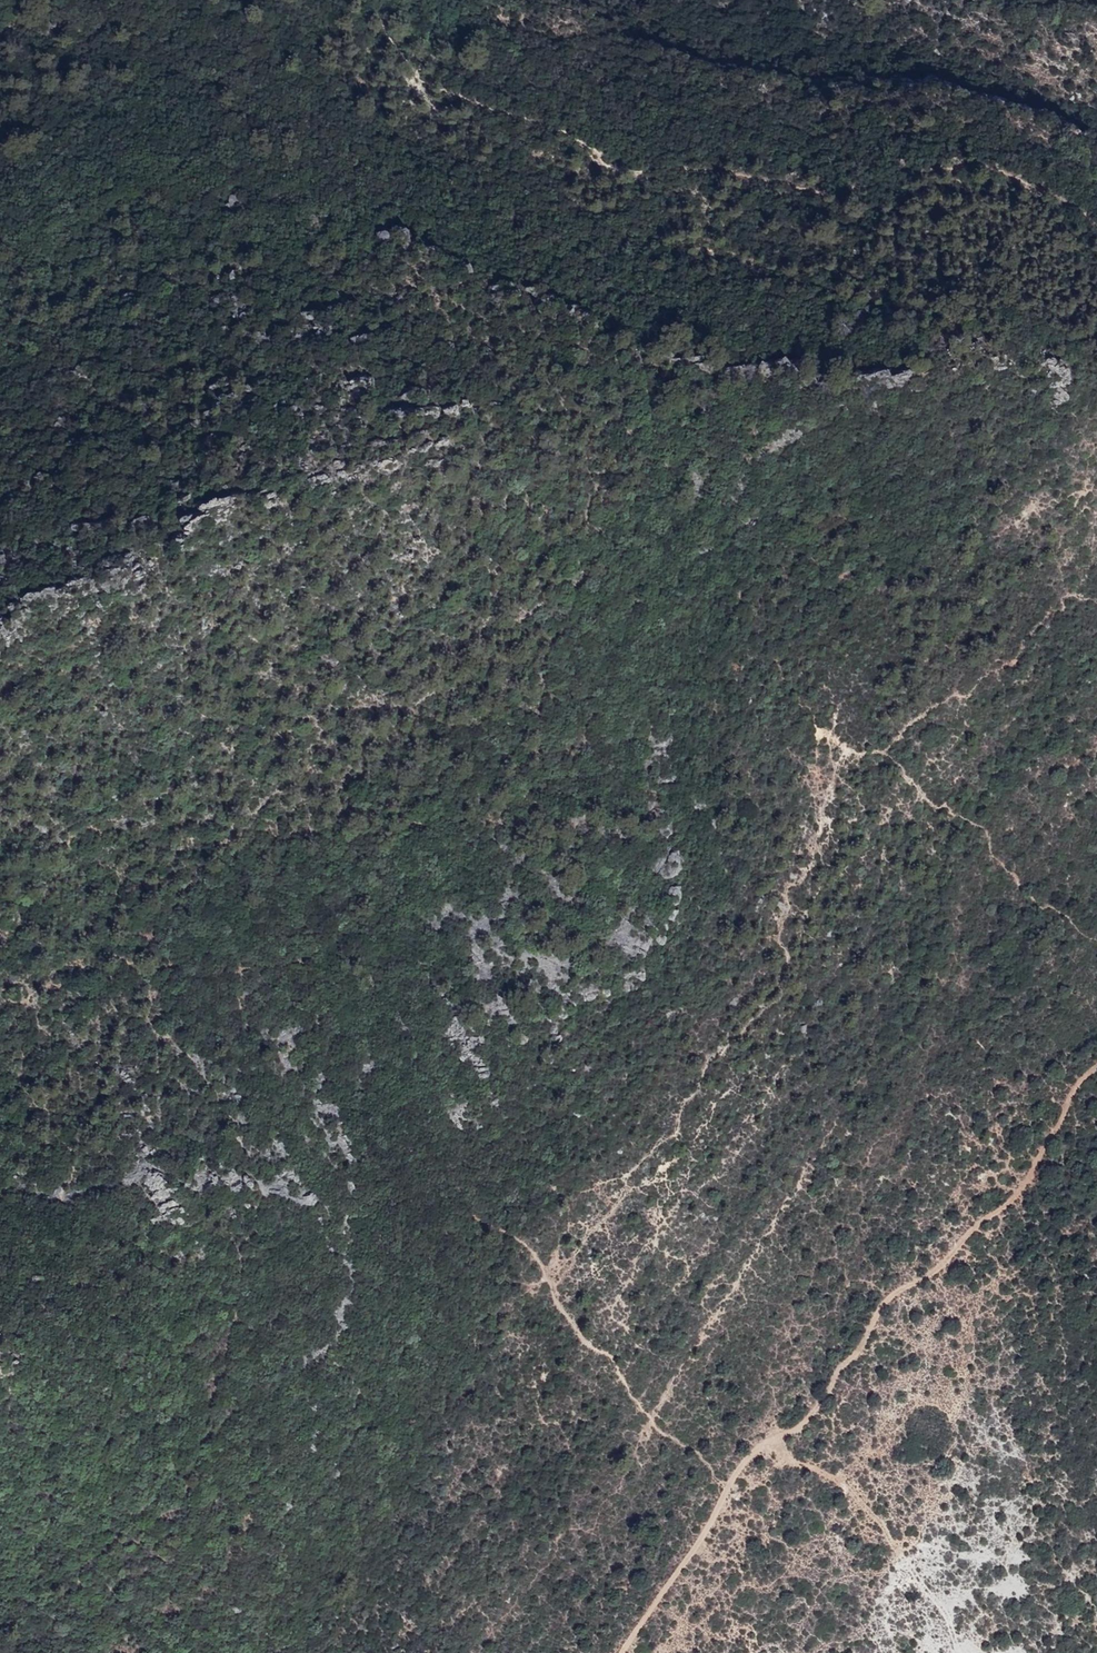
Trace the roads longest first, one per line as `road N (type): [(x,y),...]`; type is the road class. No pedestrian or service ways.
road 1 (track): [(622,1652),(750,1455),(805,1424),(887,1304),(1020,1195),(1079,1083),(1096,1068)]

